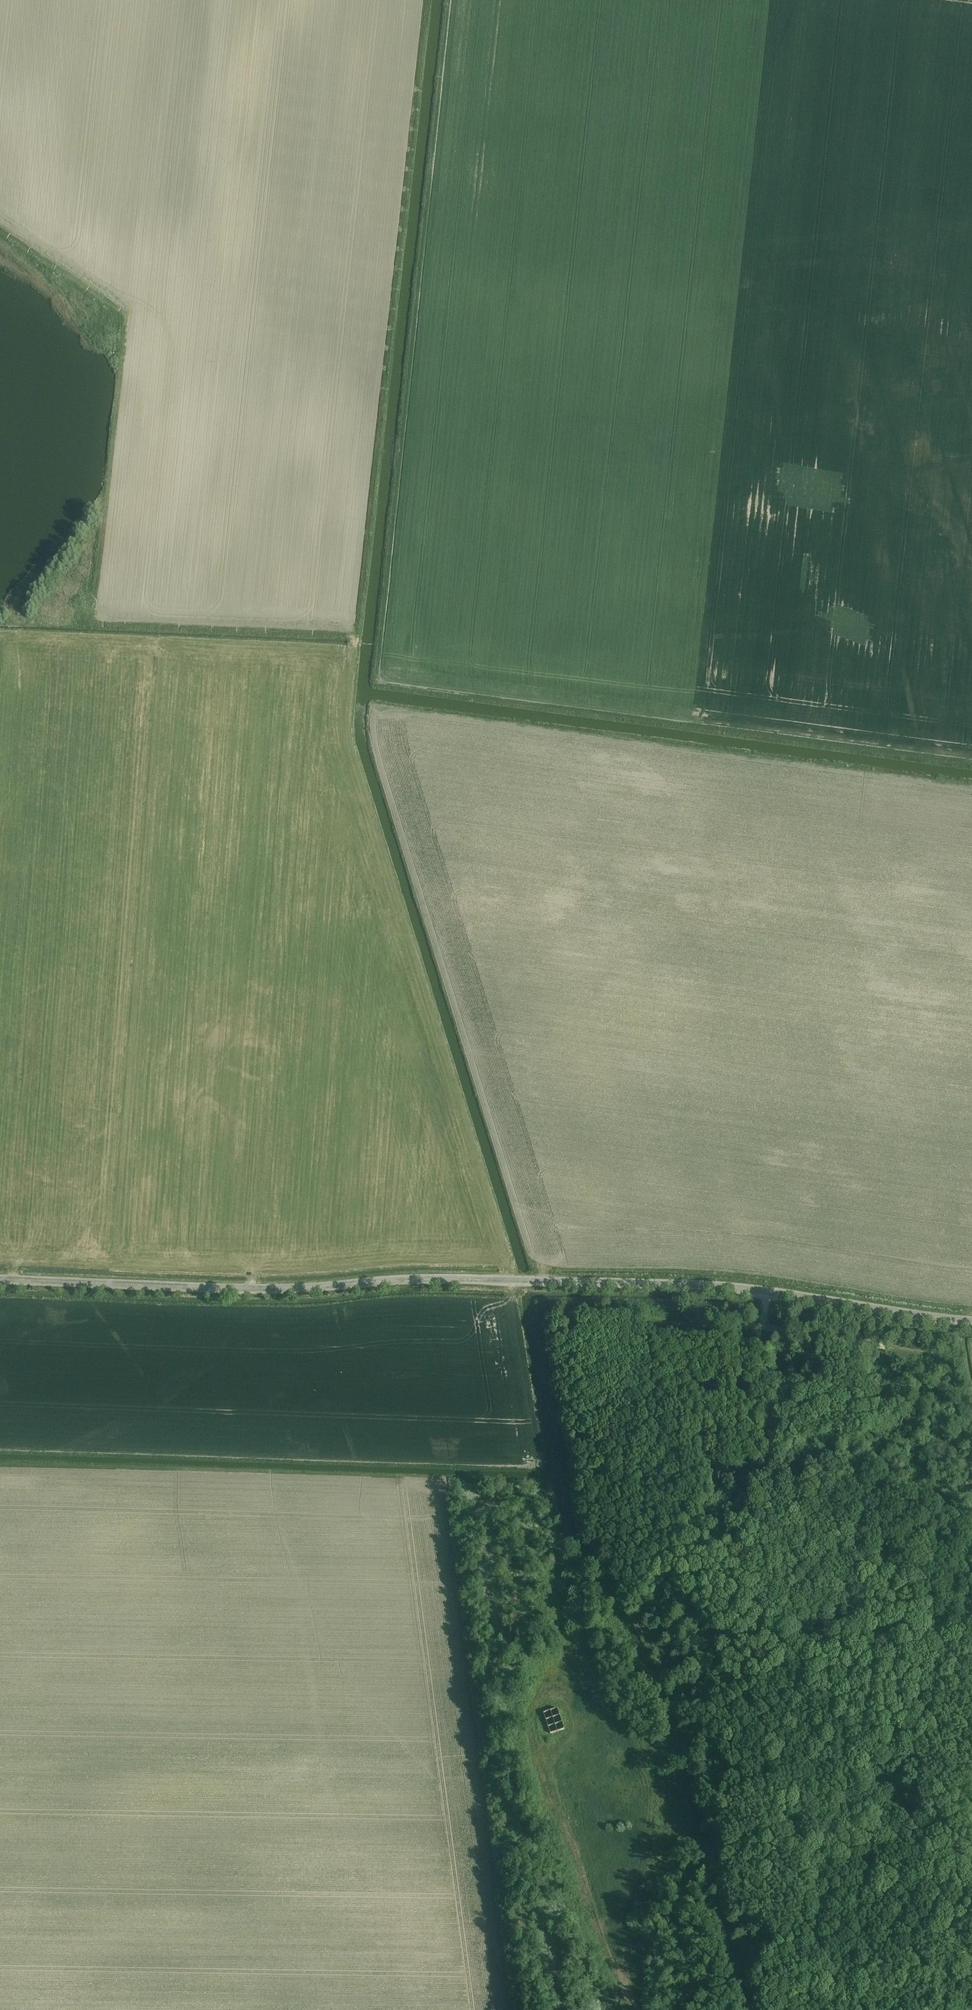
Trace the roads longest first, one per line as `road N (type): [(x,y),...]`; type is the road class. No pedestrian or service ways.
road 1 (unclassified): [(971,1322),(726,1285),(419,1281),(257,1291),(0,1282)]

